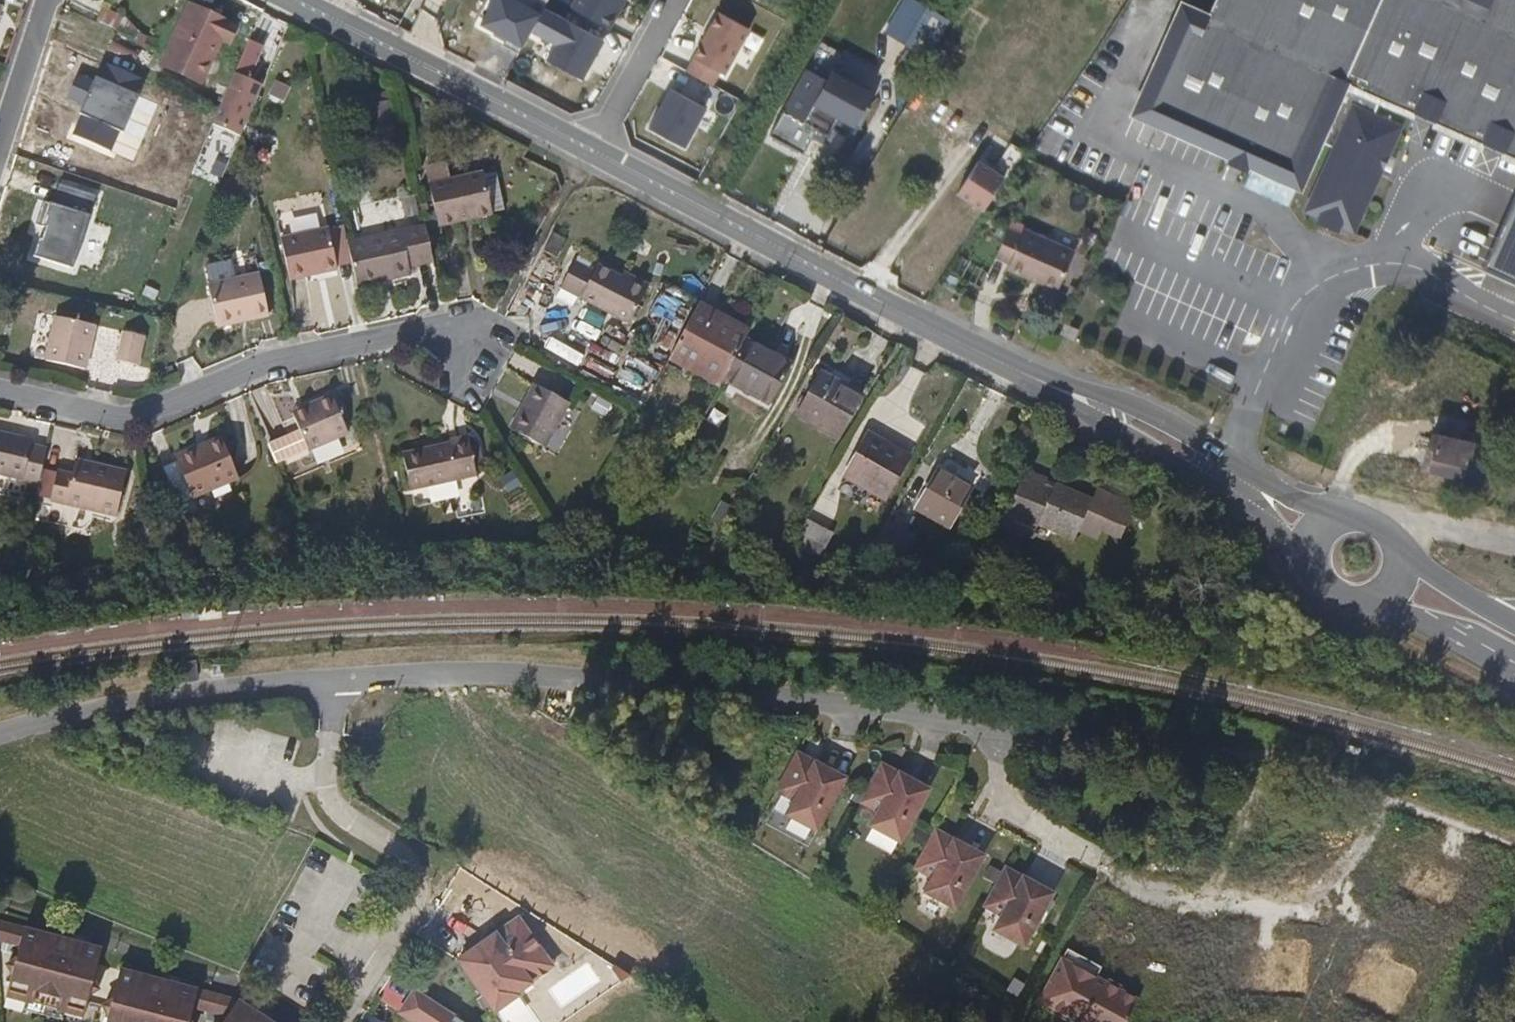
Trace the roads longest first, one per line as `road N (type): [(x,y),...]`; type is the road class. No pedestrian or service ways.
road 1 (residential): [(997,724),(773,695),(440,675),(255,685),(0,732)]
road 2 (residential): [(0,392),(131,419),(255,364),(445,326),(491,330)]
road 3 (tertiary): [(593,153),(1035,377)]
road 4 (tertiary): [(1367,520),(1299,502),(1149,412),(1035,377)]
road 5 (tertiary): [(1035,377),(1229,496),(1291,542),(1324,580)]
road 6 (tertiary): [(287,0),(593,153)]
road 7 (residential): [(997,724),(999,769),(1017,817),(1090,852)]
road 8 (residential): [(593,153),(674,0)]
road 9 (tertiary): [(1346,596),(1408,615),(1497,663)]
road 10 (residential): [(0,153),(54,0)]
road 11 (tertiary): [(1489,610),(1389,535)]

